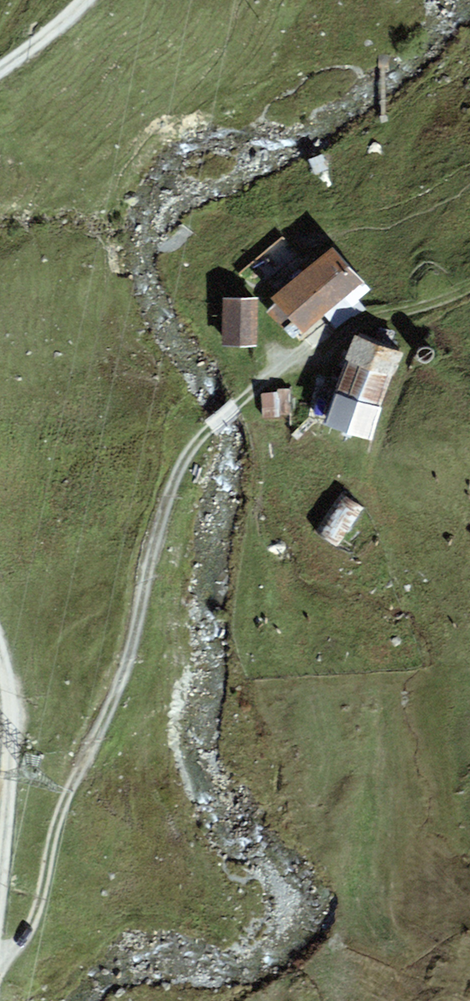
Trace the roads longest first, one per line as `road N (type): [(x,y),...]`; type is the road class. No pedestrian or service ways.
road 1 (track): [(0,957),(26,938),(55,860),(67,791),(132,659),(144,565),(187,447),(283,369),(349,332),(448,308),(469,294)]
road 2 (track): [(0,949),(18,767),(14,696),(0,655)]

